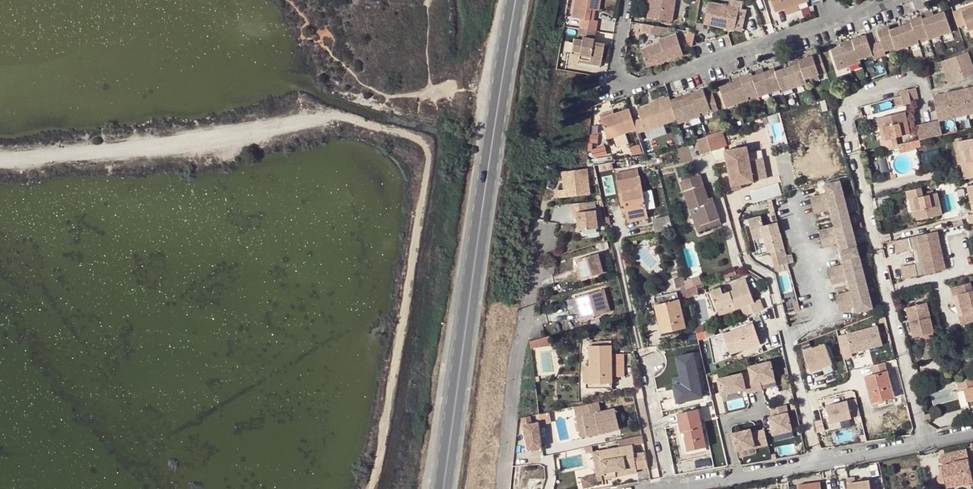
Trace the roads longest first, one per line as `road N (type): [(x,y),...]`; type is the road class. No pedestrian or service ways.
road 1 (primary): [(516,0),(442,488)]
road 2 (residential): [(913,78),(857,99),(848,115),(923,444)]
road 3 (residential): [(838,20),(624,86),(618,68),(629,0)]
road 4 (residential): [(731,198),(747,259),(772,281),(818,463)]
road 5 (residential): [(543,228),(512,383),(505,488)]
road 6 (unclassified): [(669,487),(617,236)]
road 7 (residential): [(669,487),(818,463)]

